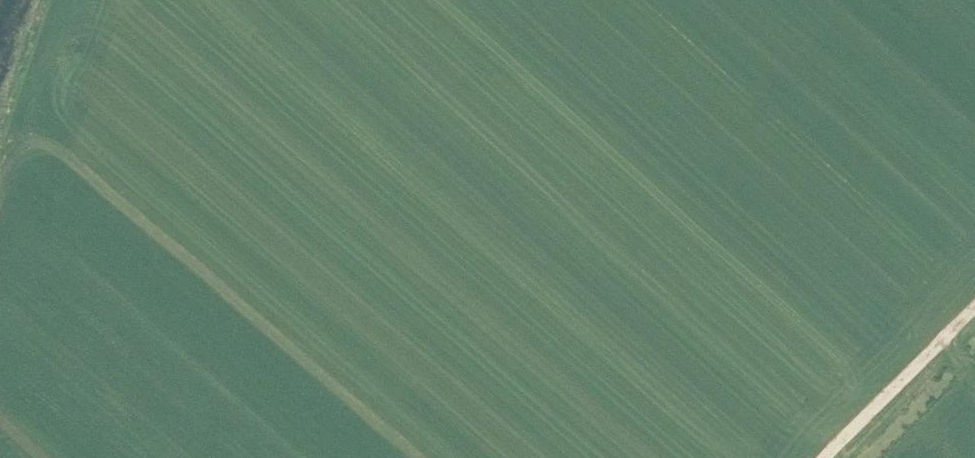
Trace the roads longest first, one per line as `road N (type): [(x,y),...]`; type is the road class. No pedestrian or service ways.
road 1 (track): [(829,457),(974,312)]

